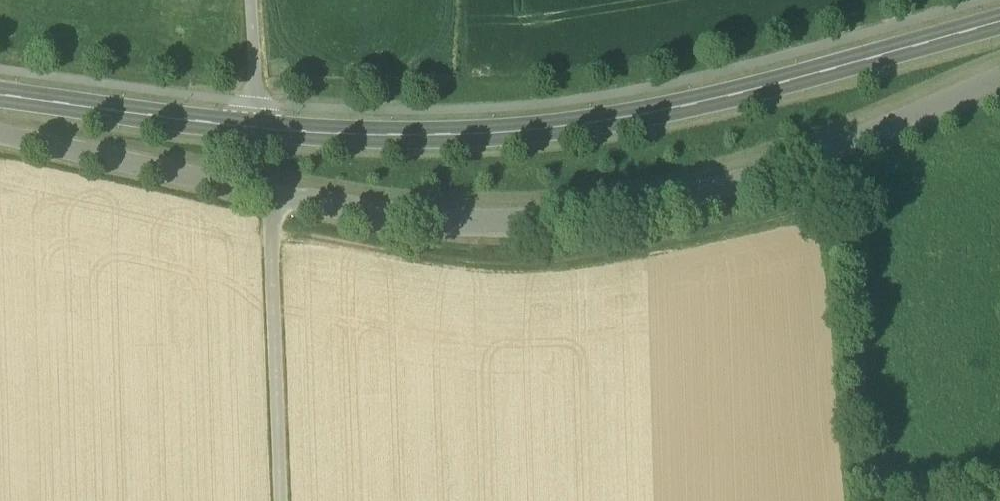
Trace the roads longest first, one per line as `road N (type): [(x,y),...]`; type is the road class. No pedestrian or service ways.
road 1 (tertiary): [(255,127),(483,131),(609,117),(763,86),(999,20)]
road 2 (track): [(270,233),(509,274),(656,251),(865,203)]
road 3 (track): [(274,196),(279,500)]
road 4 (tertiary): [(0,94),(255,127)]
road 5 (residential): [(255,127),(248,0)]

